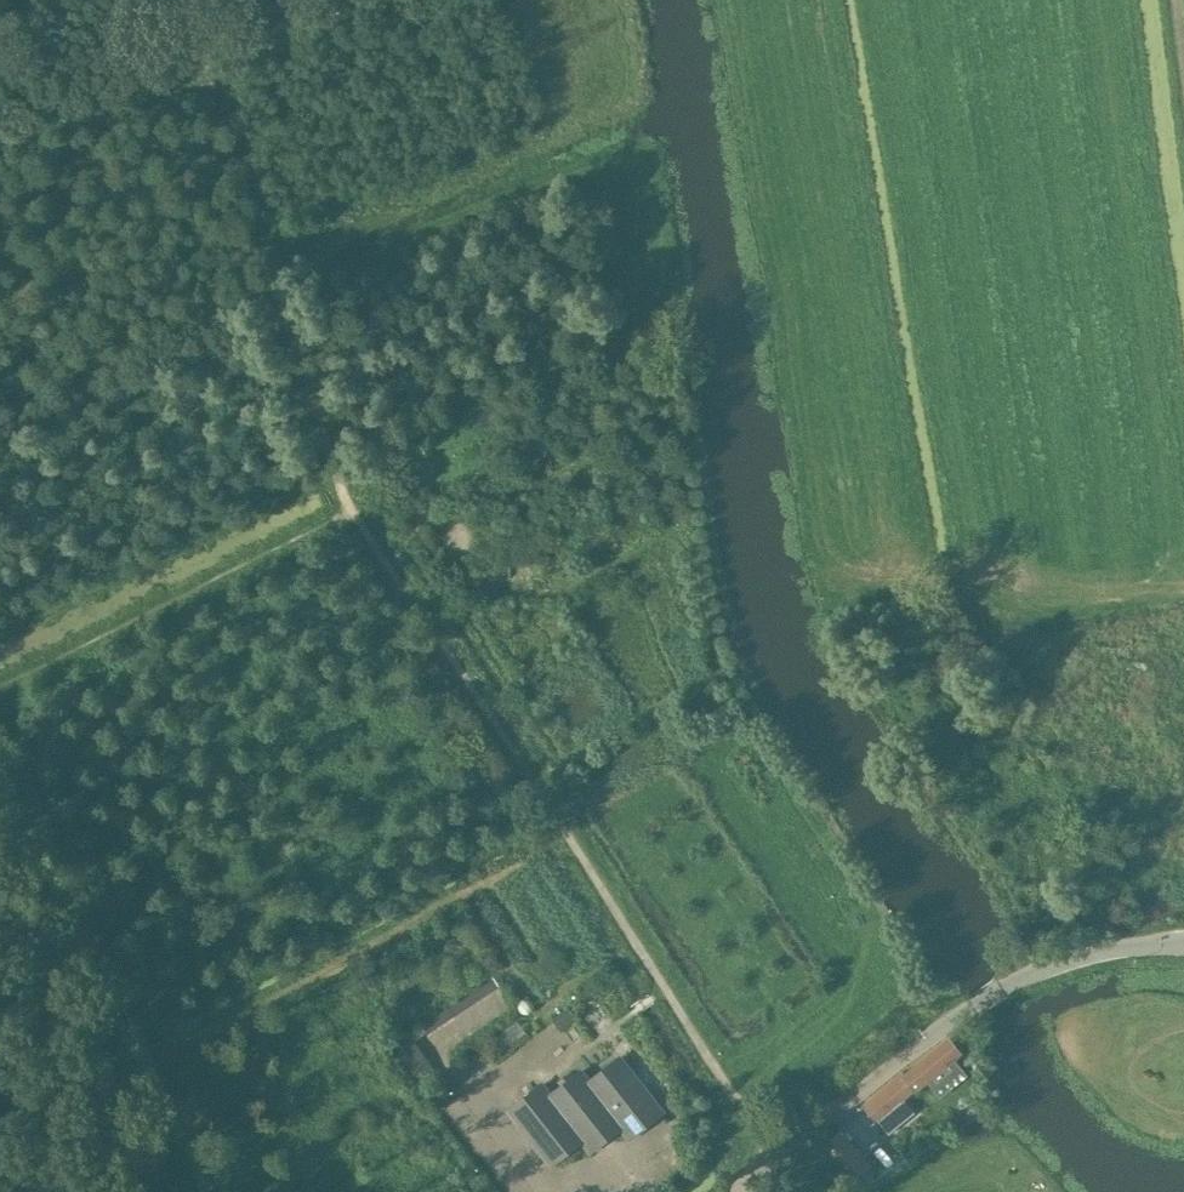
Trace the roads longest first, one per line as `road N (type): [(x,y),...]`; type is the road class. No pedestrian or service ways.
road 1 (track): [(778,1158),(346,503),(213,89)]
road 2 (tertiary): [(736,1191),(1009,982),(1087,953),(1183,943)]
road 3 (track): [(213,89),(451,0)]

